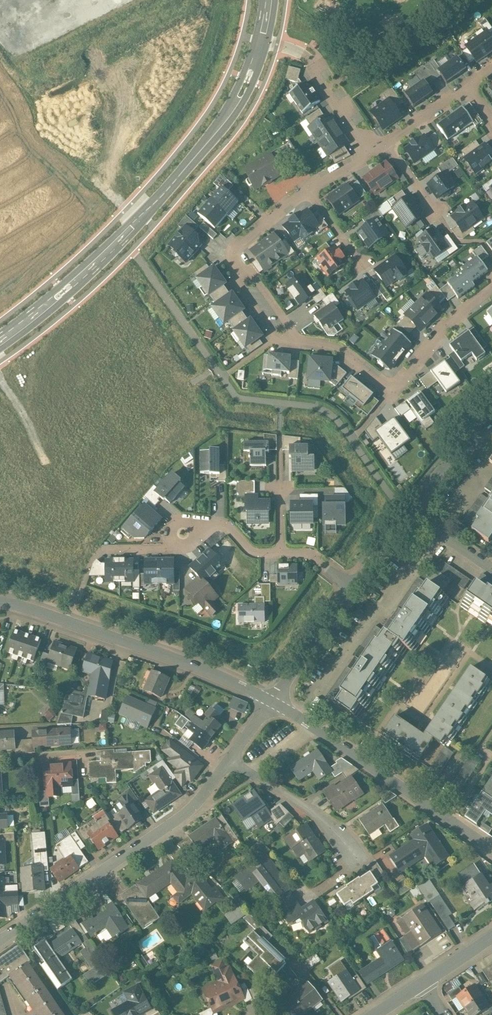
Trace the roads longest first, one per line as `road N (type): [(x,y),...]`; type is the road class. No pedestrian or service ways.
road 1 (residential): [(491,292),(449,324),(394,387),(334,347),(282,335),(235,256),(308,188)]
road 2 (residential): [(228,762),(187,813),(0,939)]
road 3 (tertiary): [(271,702),(174,658),(0,602)]
road 4 (tertiary): [(491,850),(271,702)]
road 5 (residential): [(228,762),(325,818),(360,864),(321,890)]
road 6 (tertiary): [(144,215),(238,103),(264,41)]
road 7 (tertiary): [(0,341),(144,215)]
road 8 (residential): [(271,702),(352,588)]
road 9 (residential): [(412,510),(491,419)]

